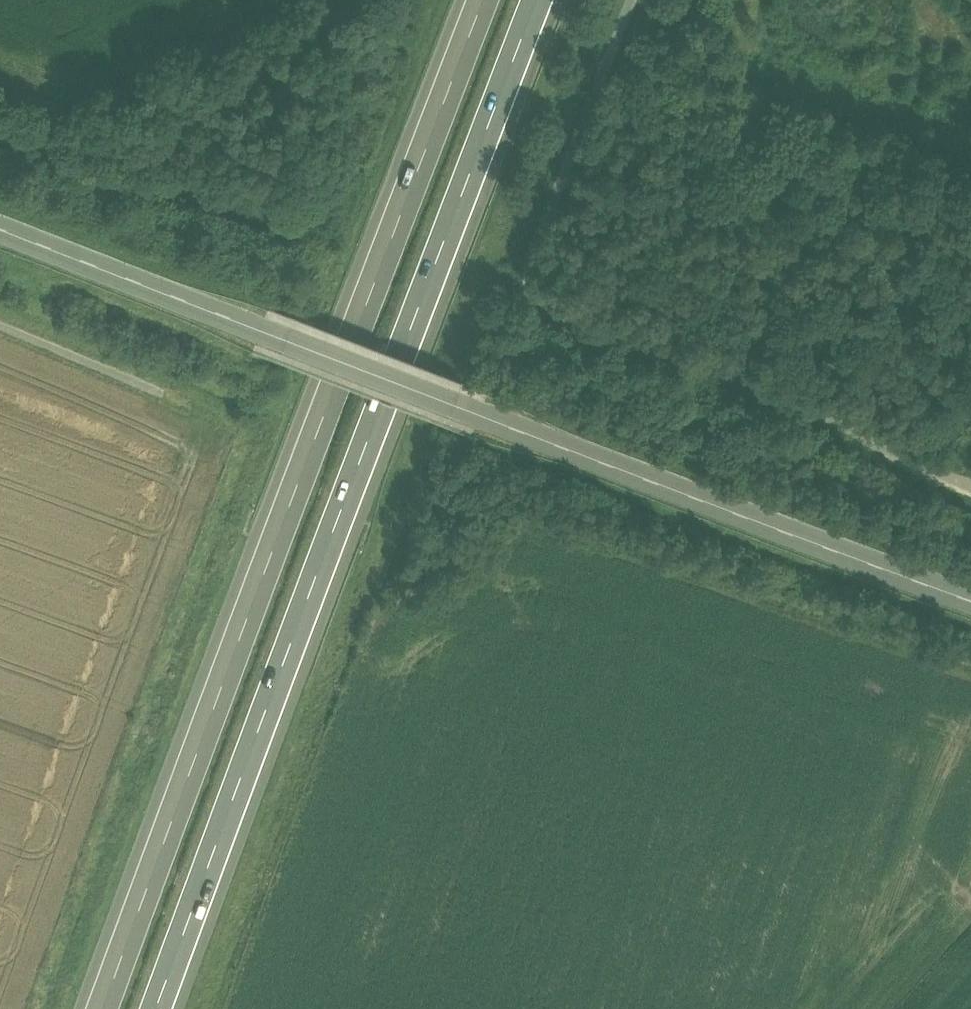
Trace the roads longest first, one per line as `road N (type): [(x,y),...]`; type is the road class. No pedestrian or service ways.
road 1 (motorway): [(471,0),(88,1008)]
road 2 (motorway): [(165,1008),(545,0)]
road 3 (tertiary): [(970,593),(0,221)]
road 4 (track): [(970,483),(701,373),(569,351),(544,319),(550,247),(646,0)]
road 5 (track): [(0,325),(155,392)]

